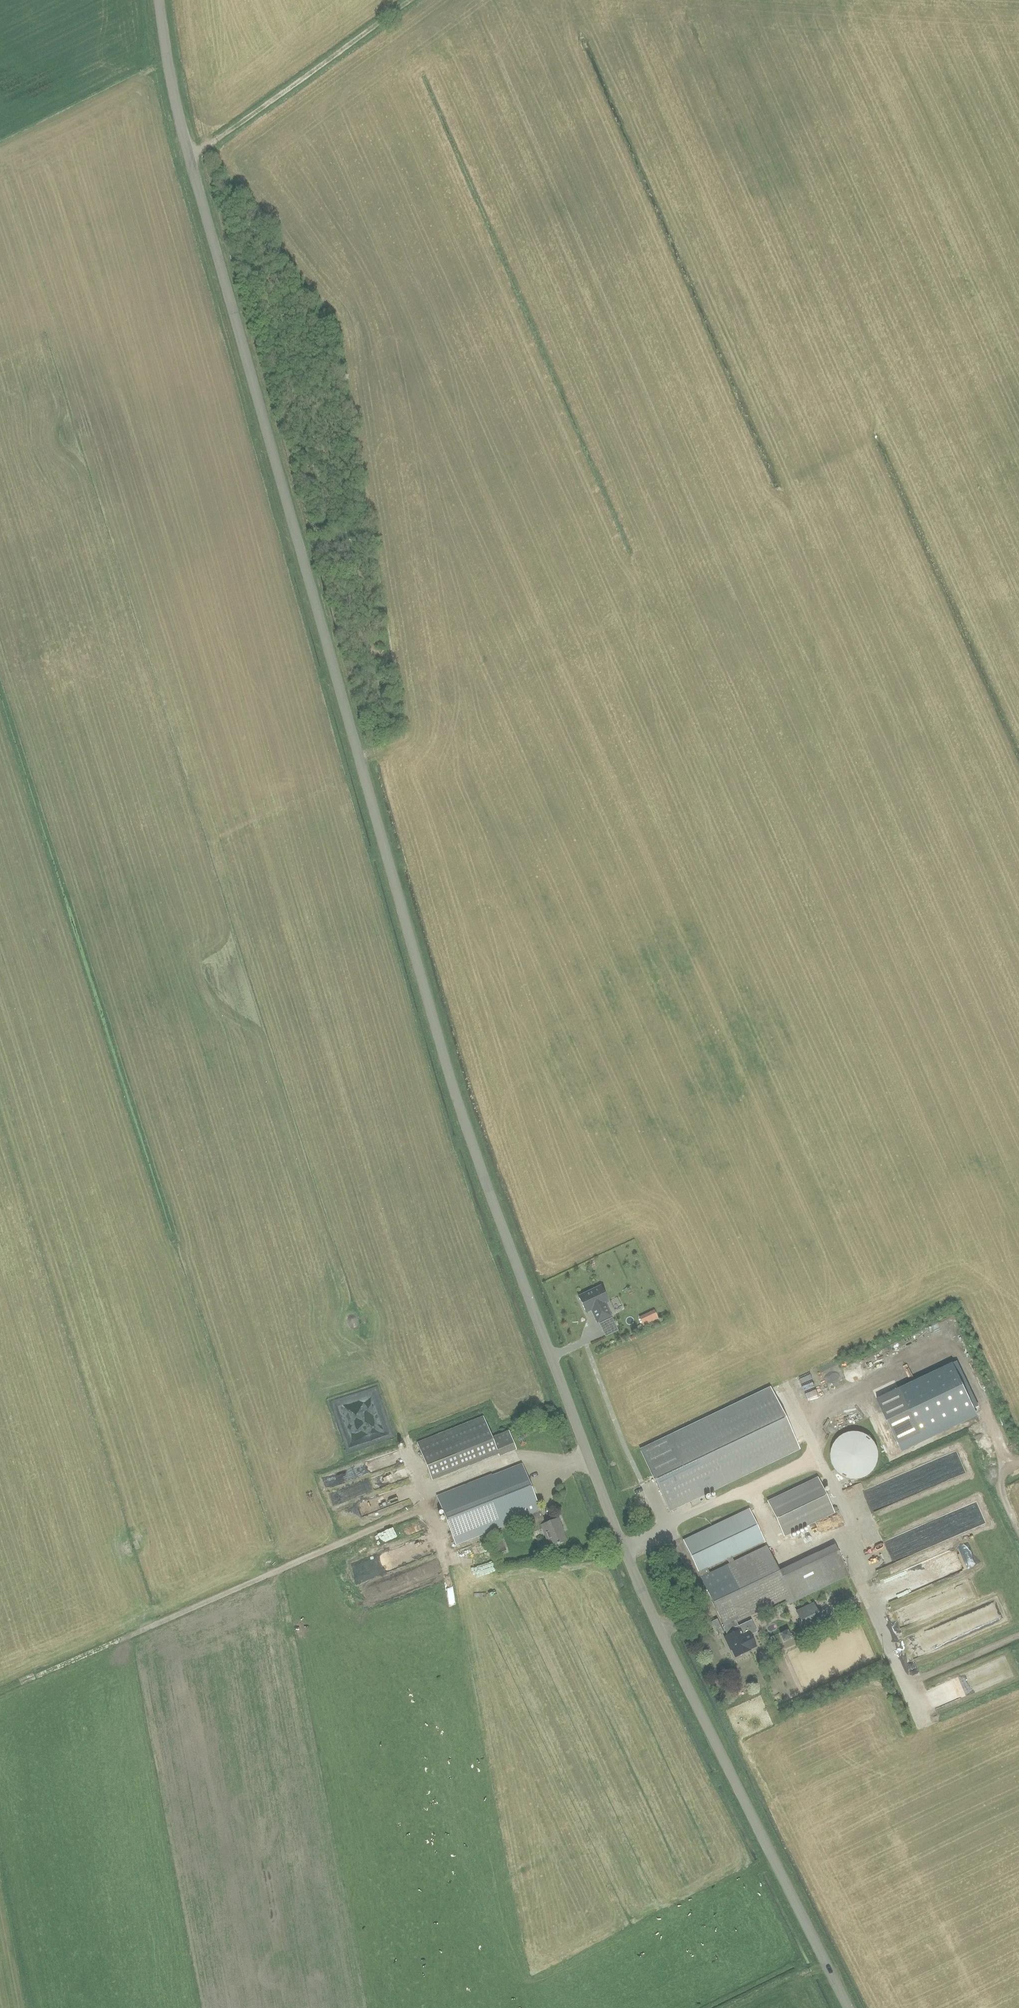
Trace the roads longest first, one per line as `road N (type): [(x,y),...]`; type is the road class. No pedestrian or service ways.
road 1 (unclassified): [(848,2007),(629,1563),(476,1155),(190,156),(159,0)]
road 2 (track): [(190,156),(411,0)]

